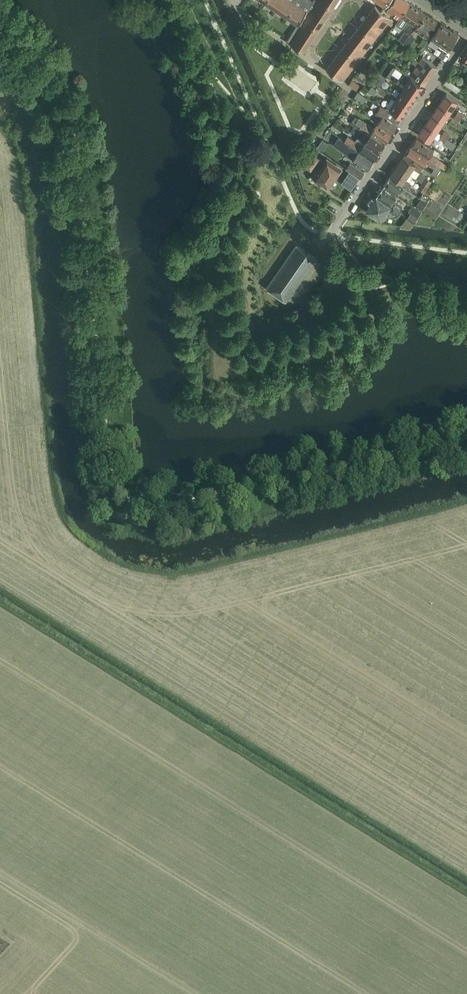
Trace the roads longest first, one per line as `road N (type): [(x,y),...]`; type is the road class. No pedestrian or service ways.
road 1 (residential): [(331,235),(466,31)]
road 2 (residential): [(231,0),(353,92)]

